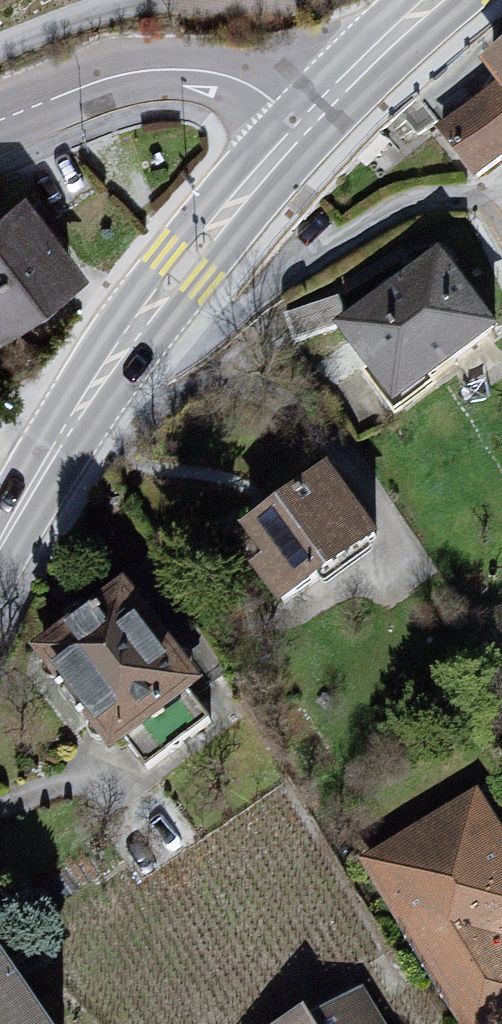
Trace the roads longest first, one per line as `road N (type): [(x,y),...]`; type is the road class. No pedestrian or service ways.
road 1 (secondary): [(0,581),(71,458),(160,332),(321,142)]
road 2 (secondary): [(288,113),(101,343),(0,511)]
road 3 (residential): [(0,122),(145,71),(198,69),(253,86),(288,113)]
road 4 (secondary): [(321,142),(470,0)]
road 5 (secondary): [(404,0),(288,113)]

